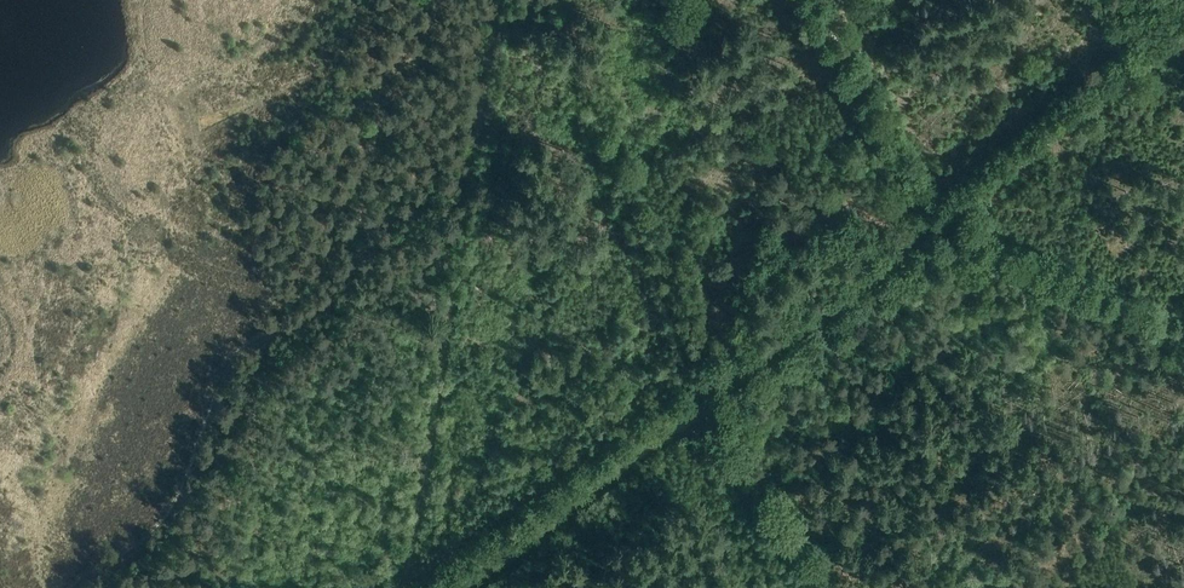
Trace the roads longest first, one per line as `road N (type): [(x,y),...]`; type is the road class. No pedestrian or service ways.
road 1 (track): [(500,0),(405,587)]
road 2 (track): [(731,369),(781,347),(903,252),(922,222)]
road 3 (track): [(540,530),(684,421)]

